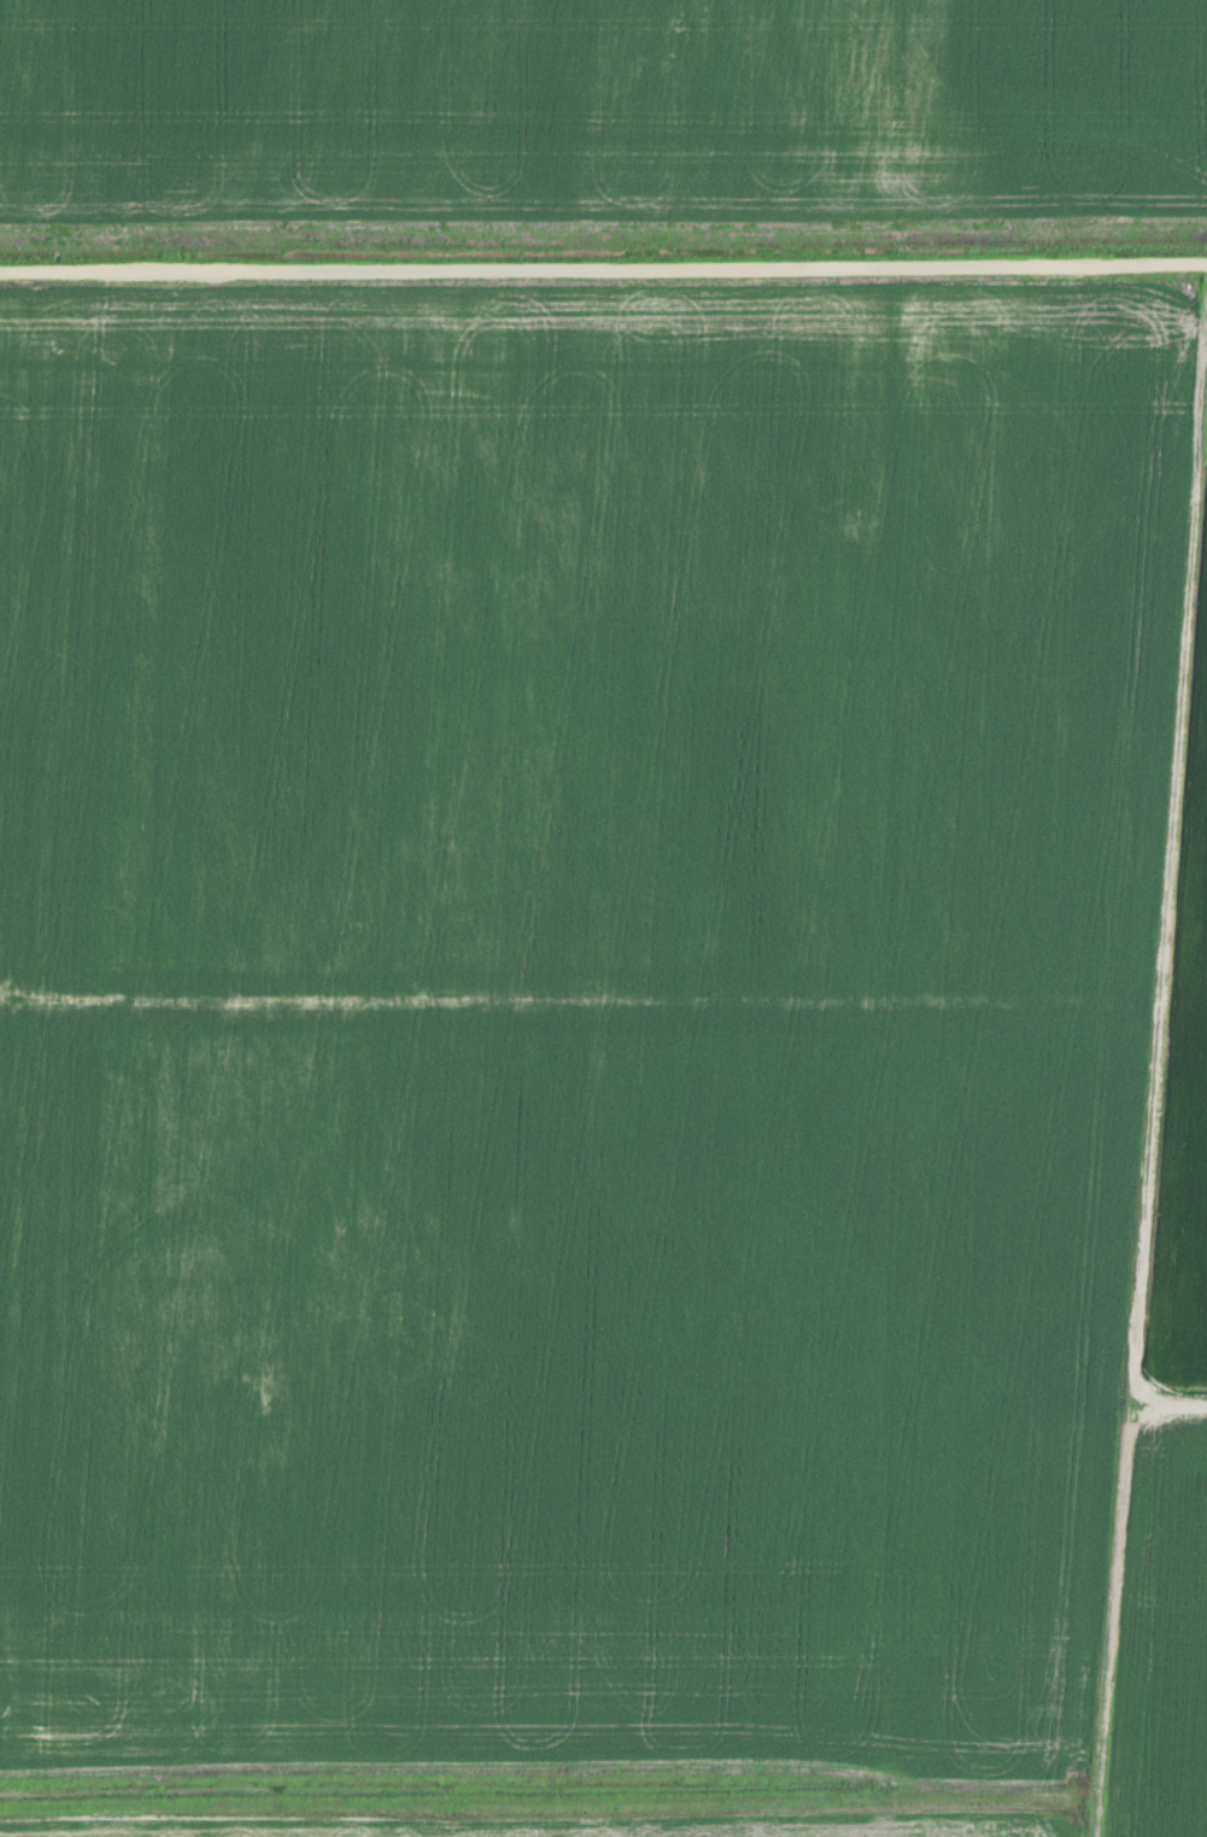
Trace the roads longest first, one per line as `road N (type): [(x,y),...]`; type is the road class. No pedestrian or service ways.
road 1 (residential): [(1206,260),(0,265)]

